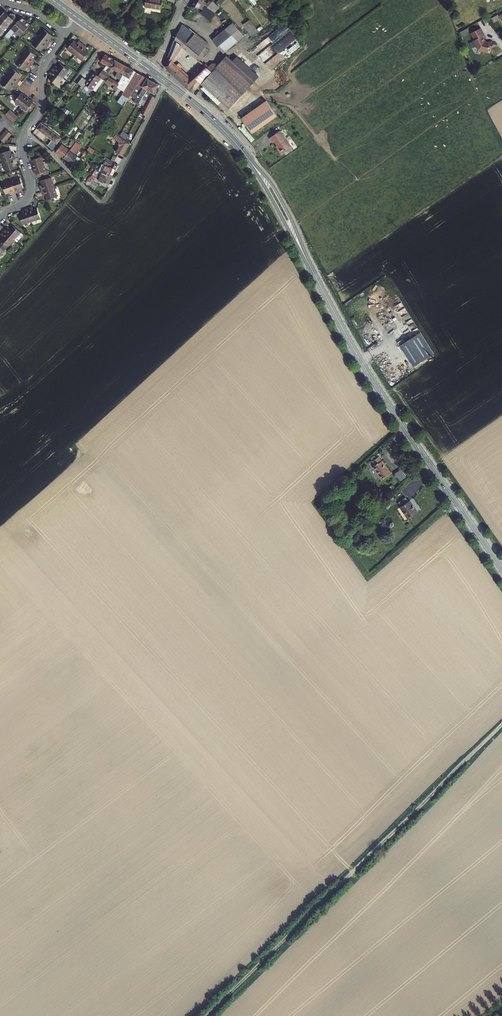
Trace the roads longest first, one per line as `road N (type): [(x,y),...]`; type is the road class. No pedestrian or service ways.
road 1 (secondary): [(501,569),(367,371),(262,176),(211,118),(153,73)]
road 2 (track): [(209,1015),(501,725)]
road 3 (residential): [(68,35),(44,66),(42,107),(24,137),(30,194),(0,218)]

